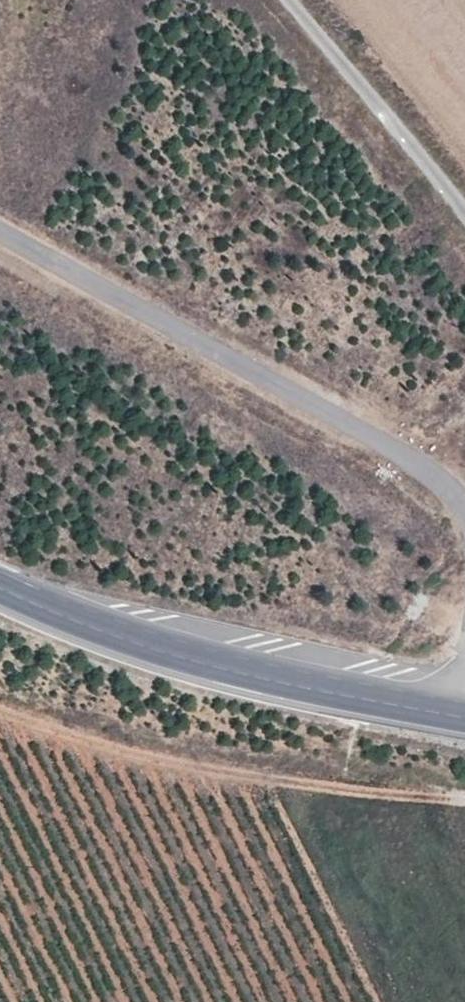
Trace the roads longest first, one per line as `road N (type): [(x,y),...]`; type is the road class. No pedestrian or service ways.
road 1 (tertiary): [(464,715),(235,672),(0,585)]
road 2 (track): [(282,0),(464,222)]

